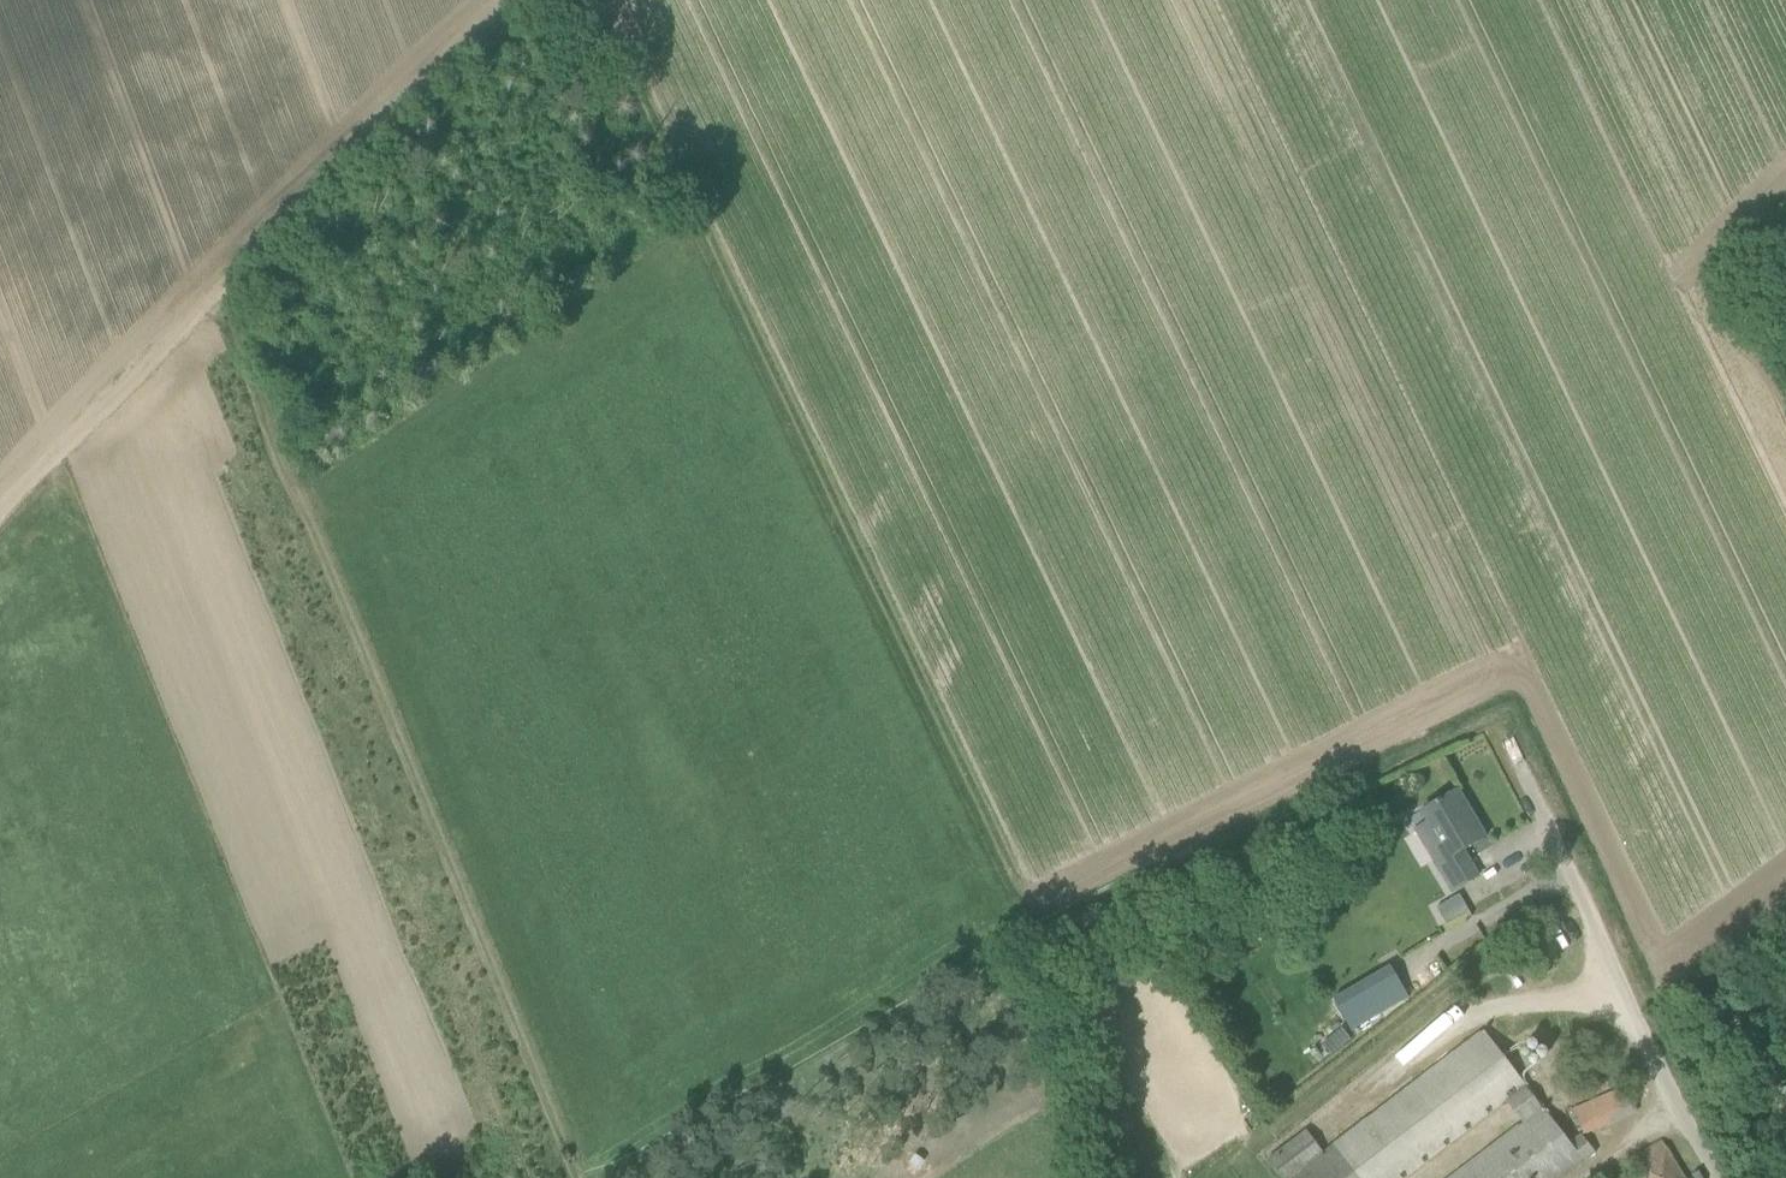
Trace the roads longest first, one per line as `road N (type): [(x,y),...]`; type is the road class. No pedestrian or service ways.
road 1 (track): [(580,1177),(222,286)]
road 2 (track): [(1172,0),(1502,720)]
road 3 (track): [(536,0),(222,286),(0,517)]

